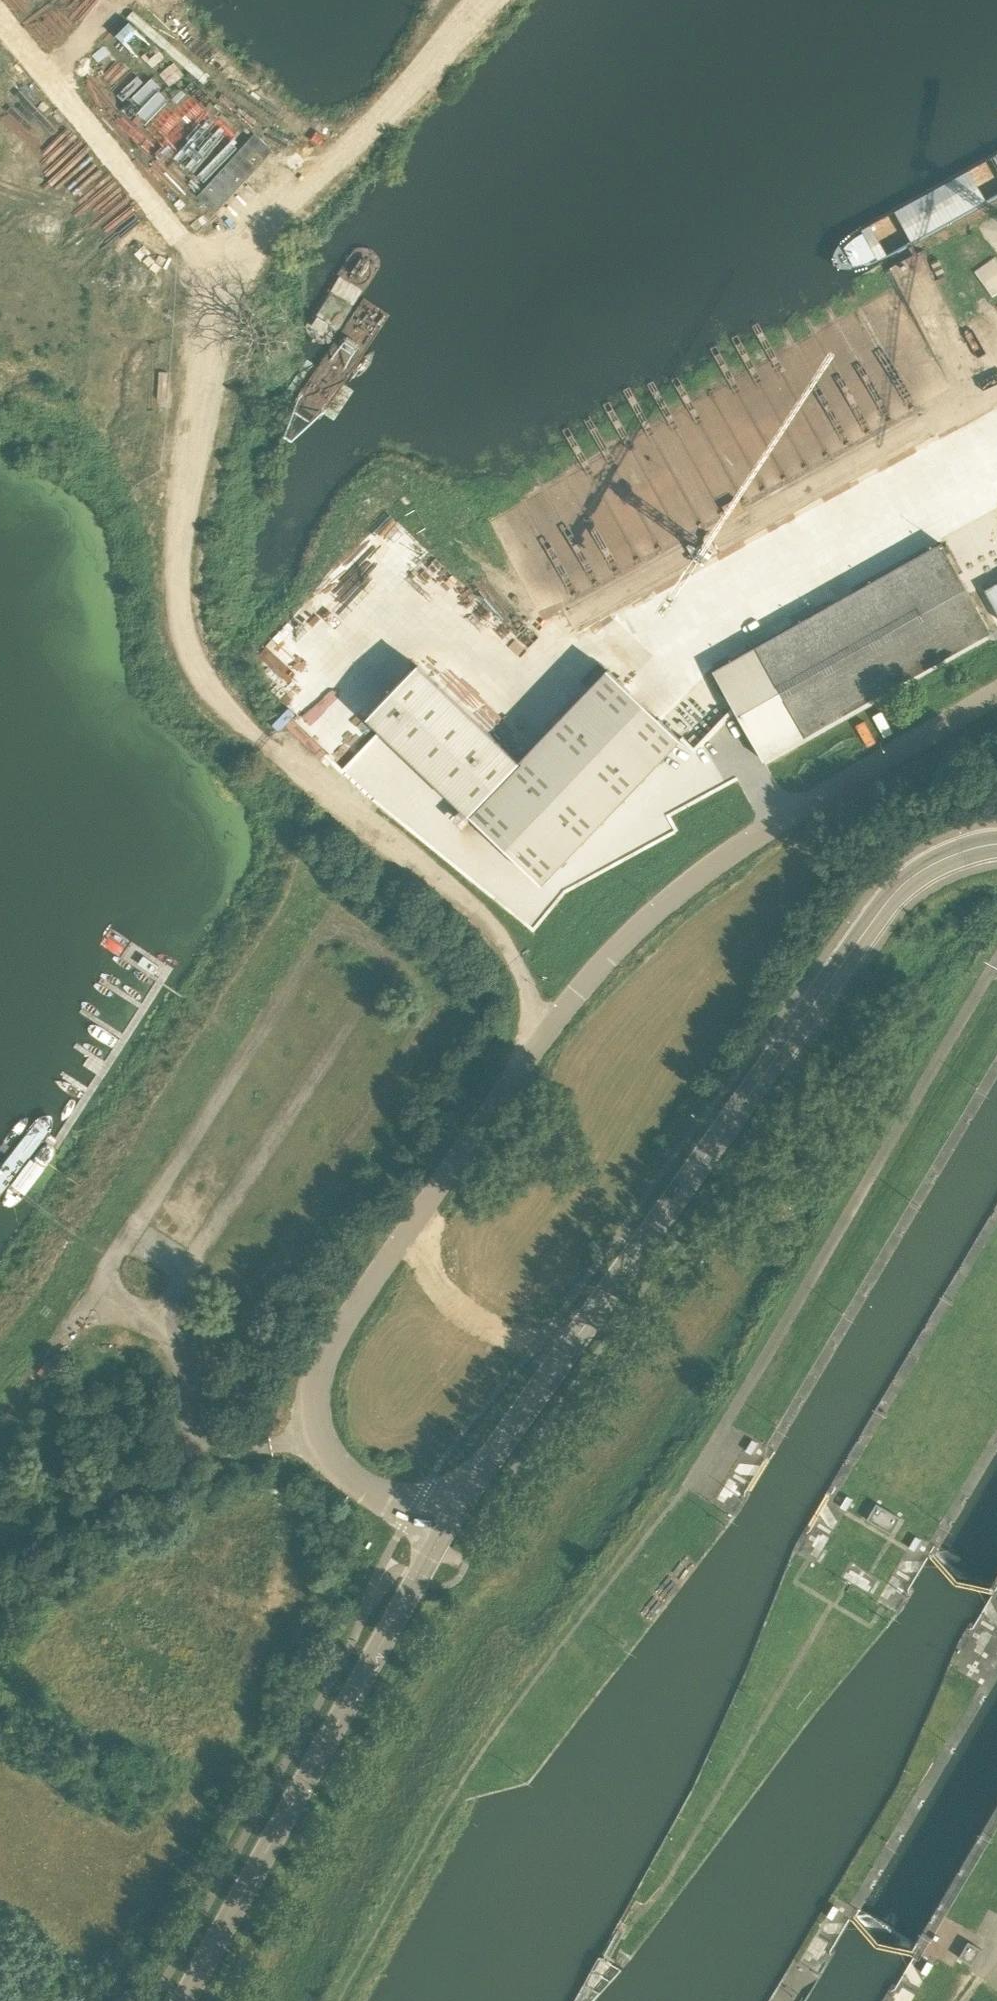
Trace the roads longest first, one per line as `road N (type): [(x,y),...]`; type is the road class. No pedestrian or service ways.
road 1 (unclassified): [(430,1537),(338,1478),(318,1445),(317,1394),(340,1332),(549,1034),(638,940),(724,866),(996,694)]
road 2 (tertiary): [(544,1384),(902,886),(947,857),(996,844)]
road 3 (tertiary): [(185,2000),(348,1707)]
road 4 (tertiary): [(544,1384),(430,1537)]
road 5 (tertiary): [(445,1546),(544,1384)]
road 6 (tertiary): [(430,1537),(348,1707)]
road 7 (tertiary): [(348,1707),(445,1546)]

